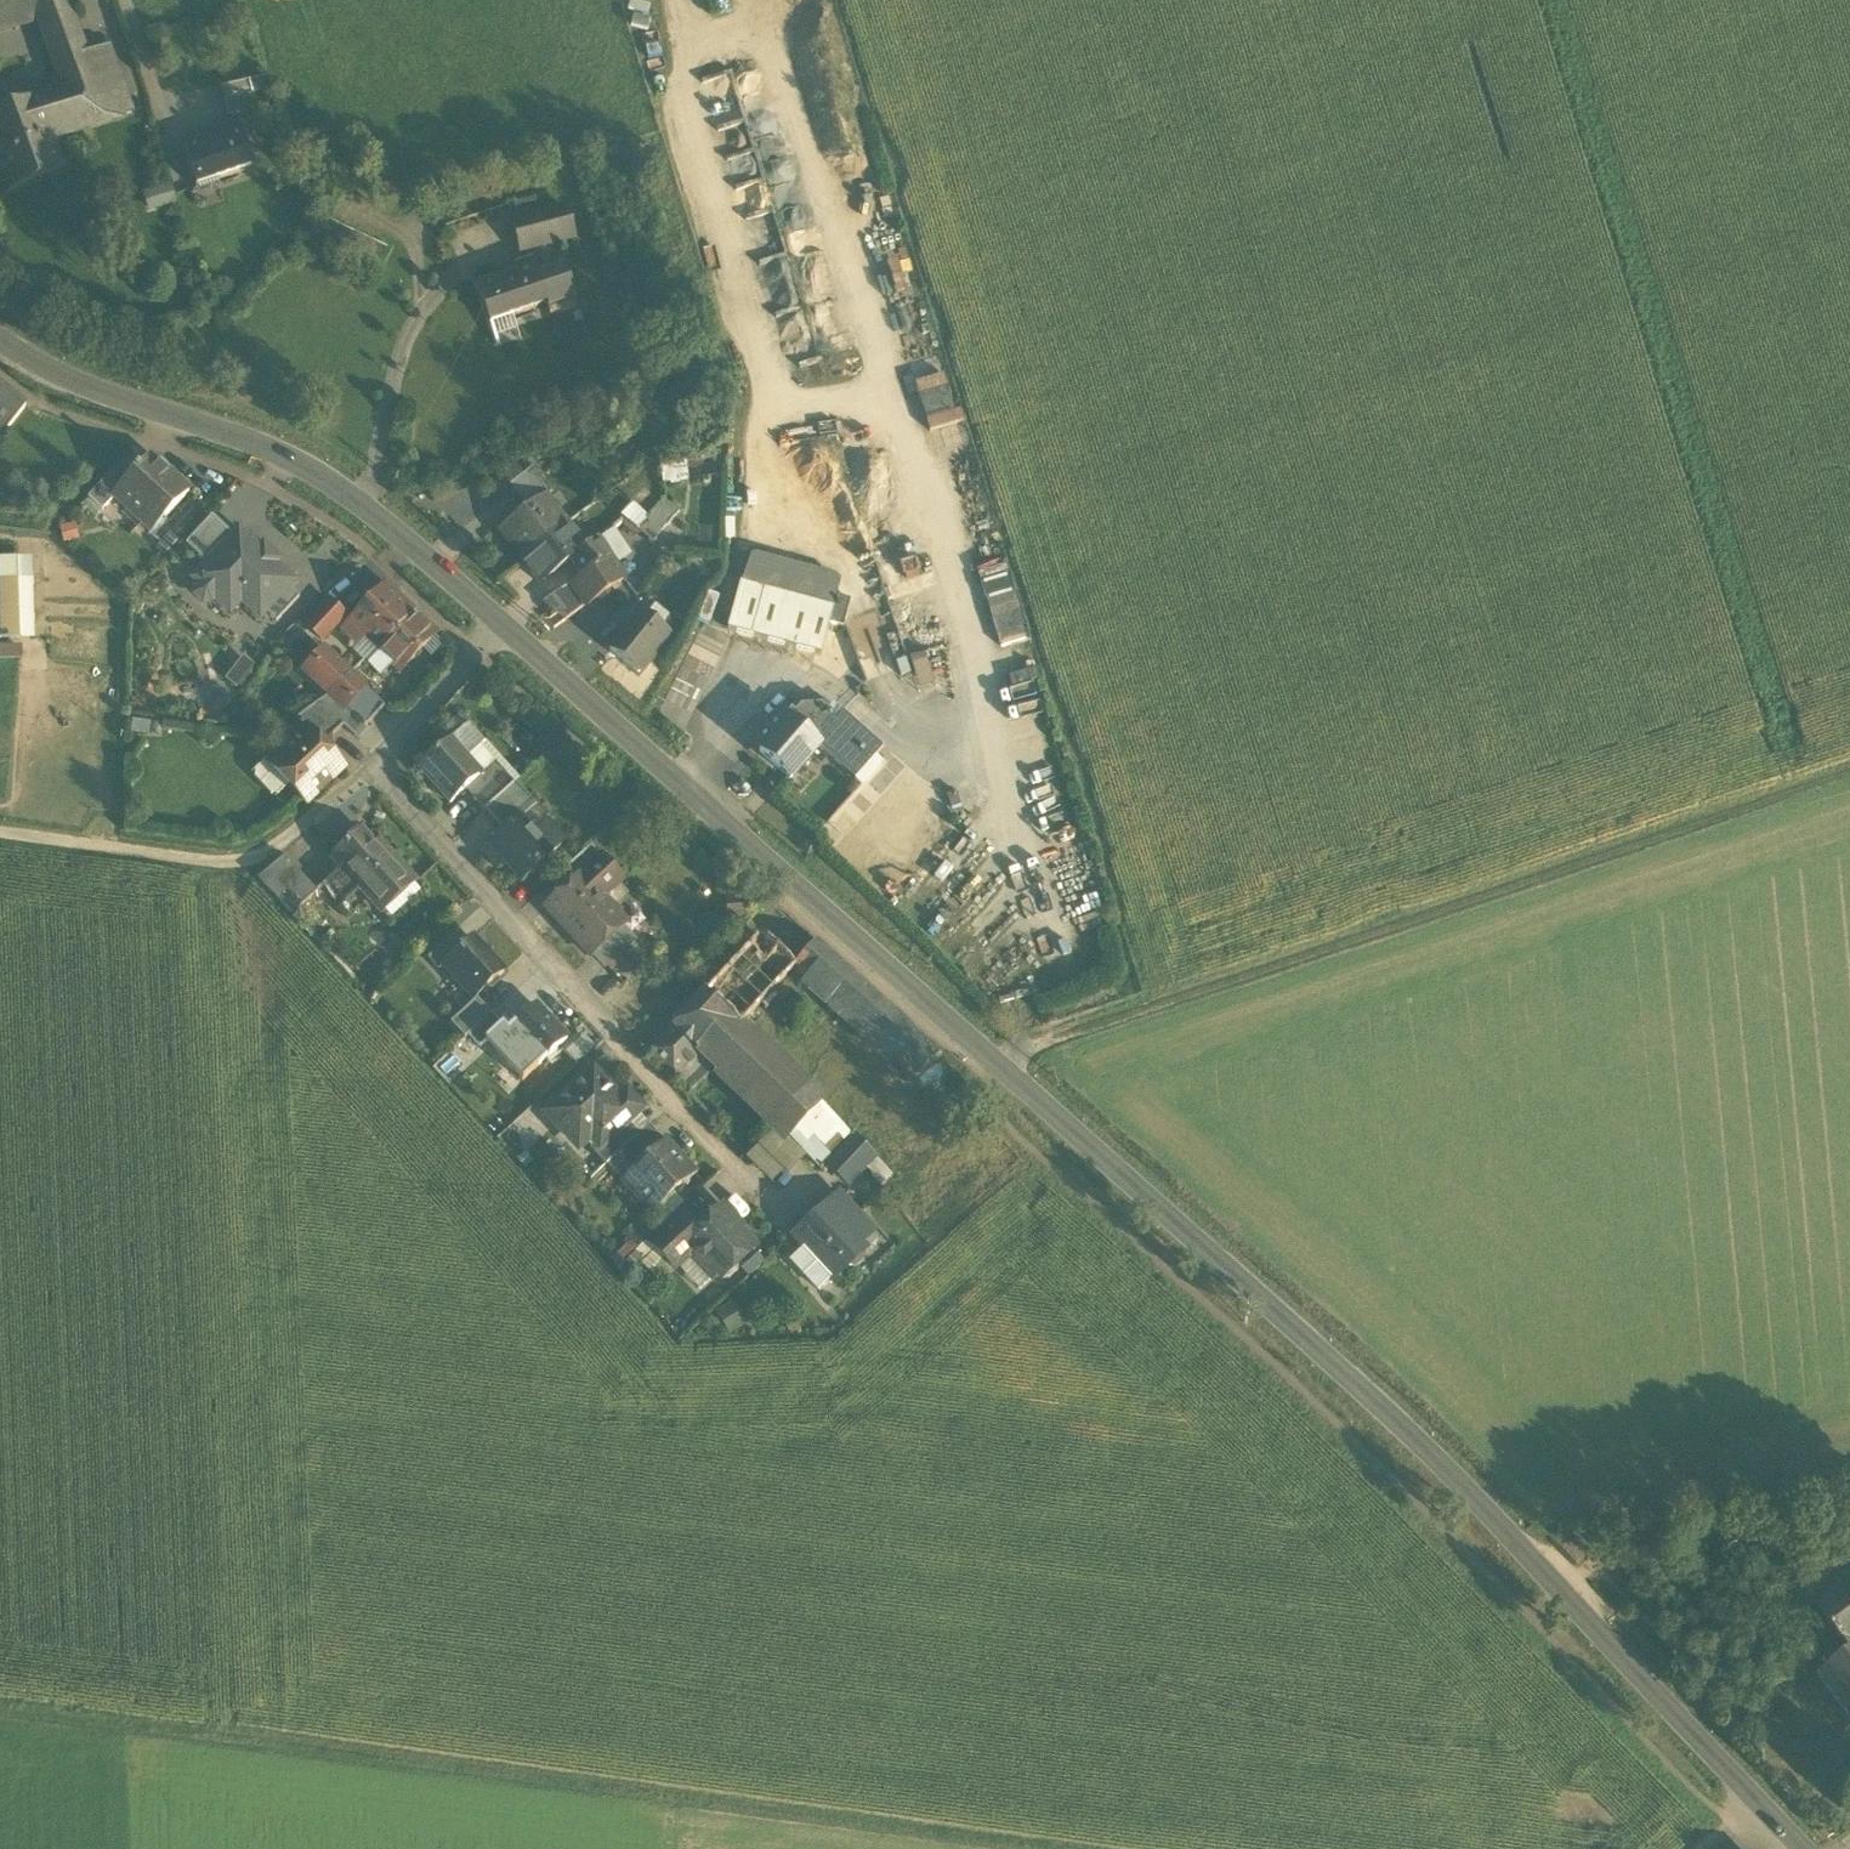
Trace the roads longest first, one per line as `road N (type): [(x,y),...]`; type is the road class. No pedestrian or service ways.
road 1 (secondary): [(495,625),(1474,1495),(1804,1848)]
road 2 (track): [(0,1705),(1051,1848)]
road 3 (track): [(991,1061),(1849,778)]
road 4 (residential): [(367,767),(762,1191)]
road 5 (secondary): [(0,343),(108,403),(254,450),(324,482),(421,554),(495,625)]
road 6 (track): [(220,862),(0,832)]
road 7 (residential): [(367,767),(495,625)]
road 8 (residential): [(220,862),(271,851),(367,767)]
road 9 (track): [(120,0),(165,122),(191,115)]

